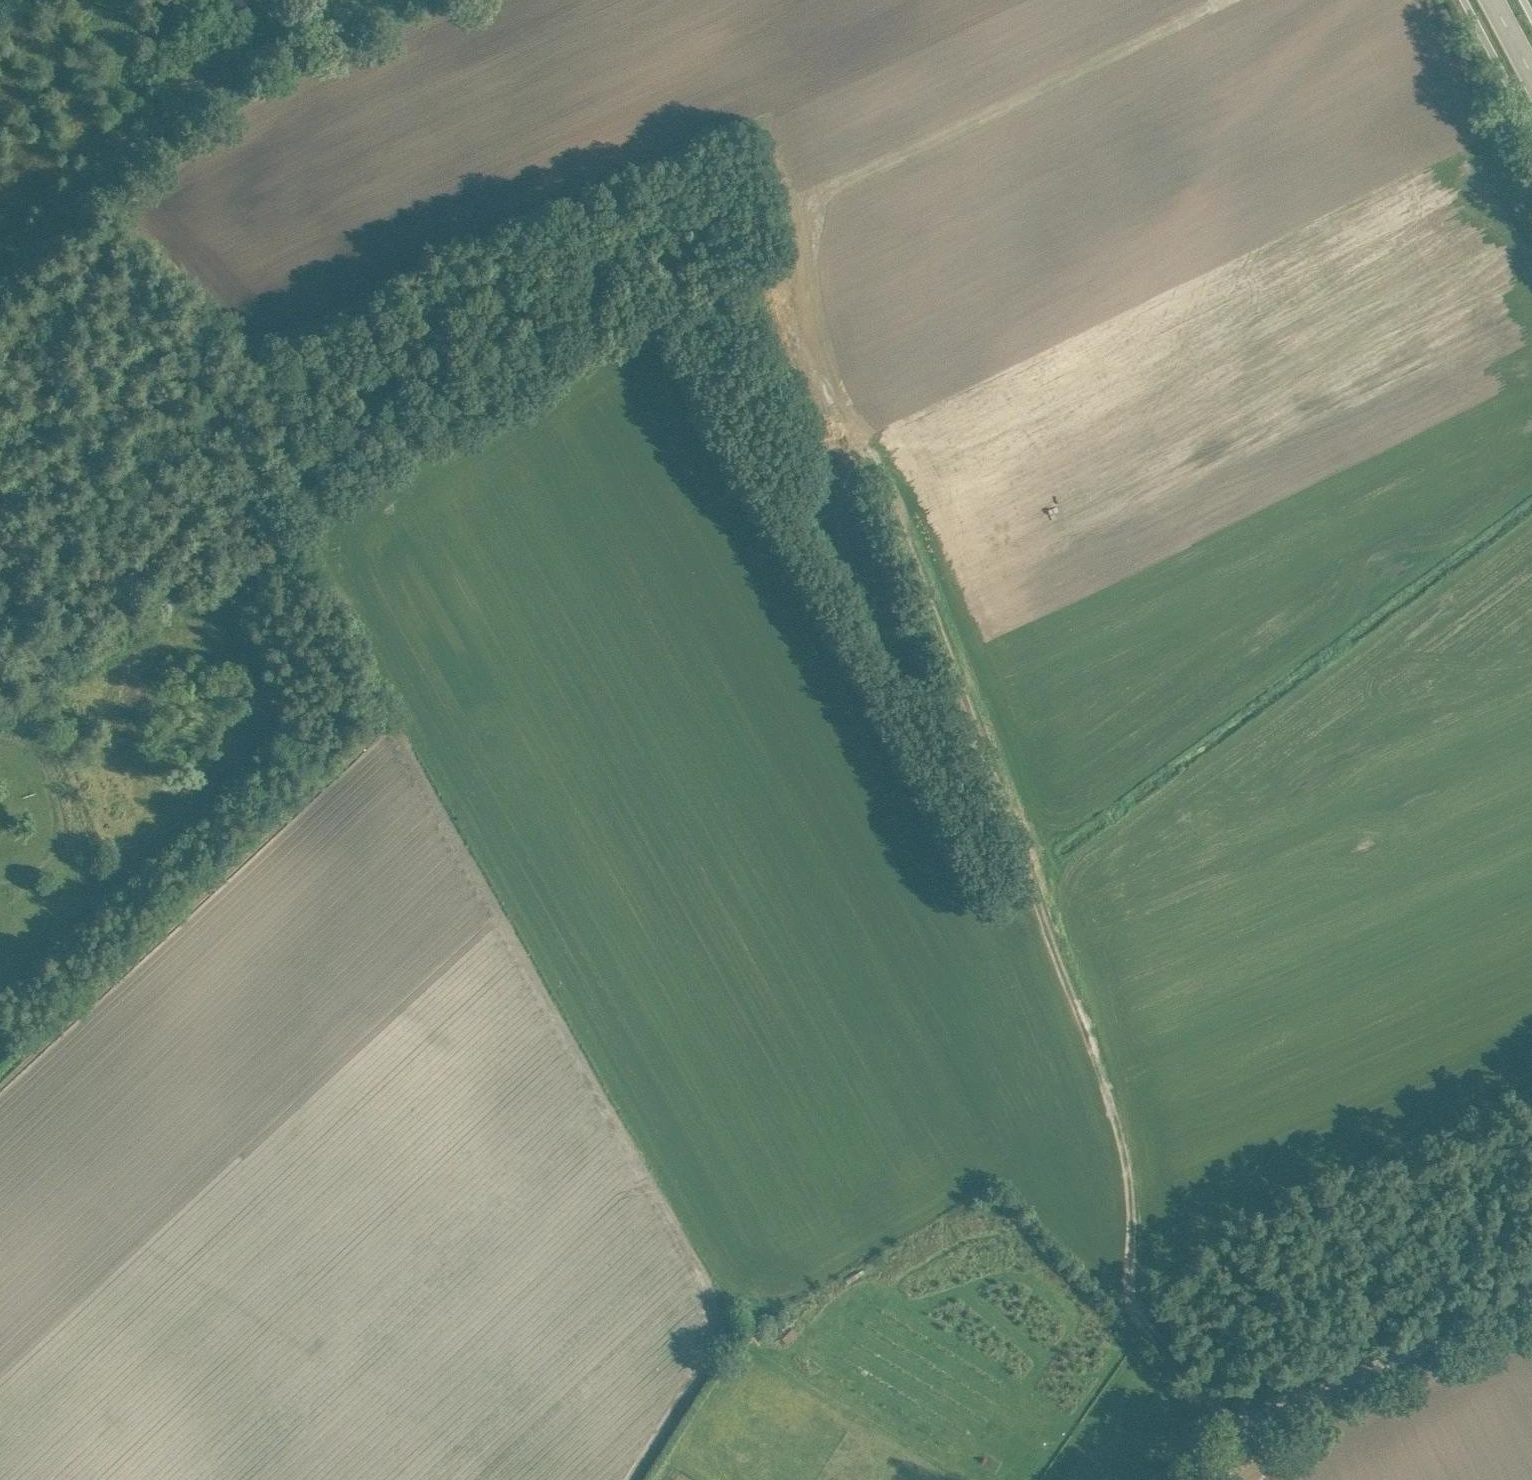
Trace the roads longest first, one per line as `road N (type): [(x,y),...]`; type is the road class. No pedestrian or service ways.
road 1 (unclassified): [(1196,1479),(1265,1413),(1531,1290)]

